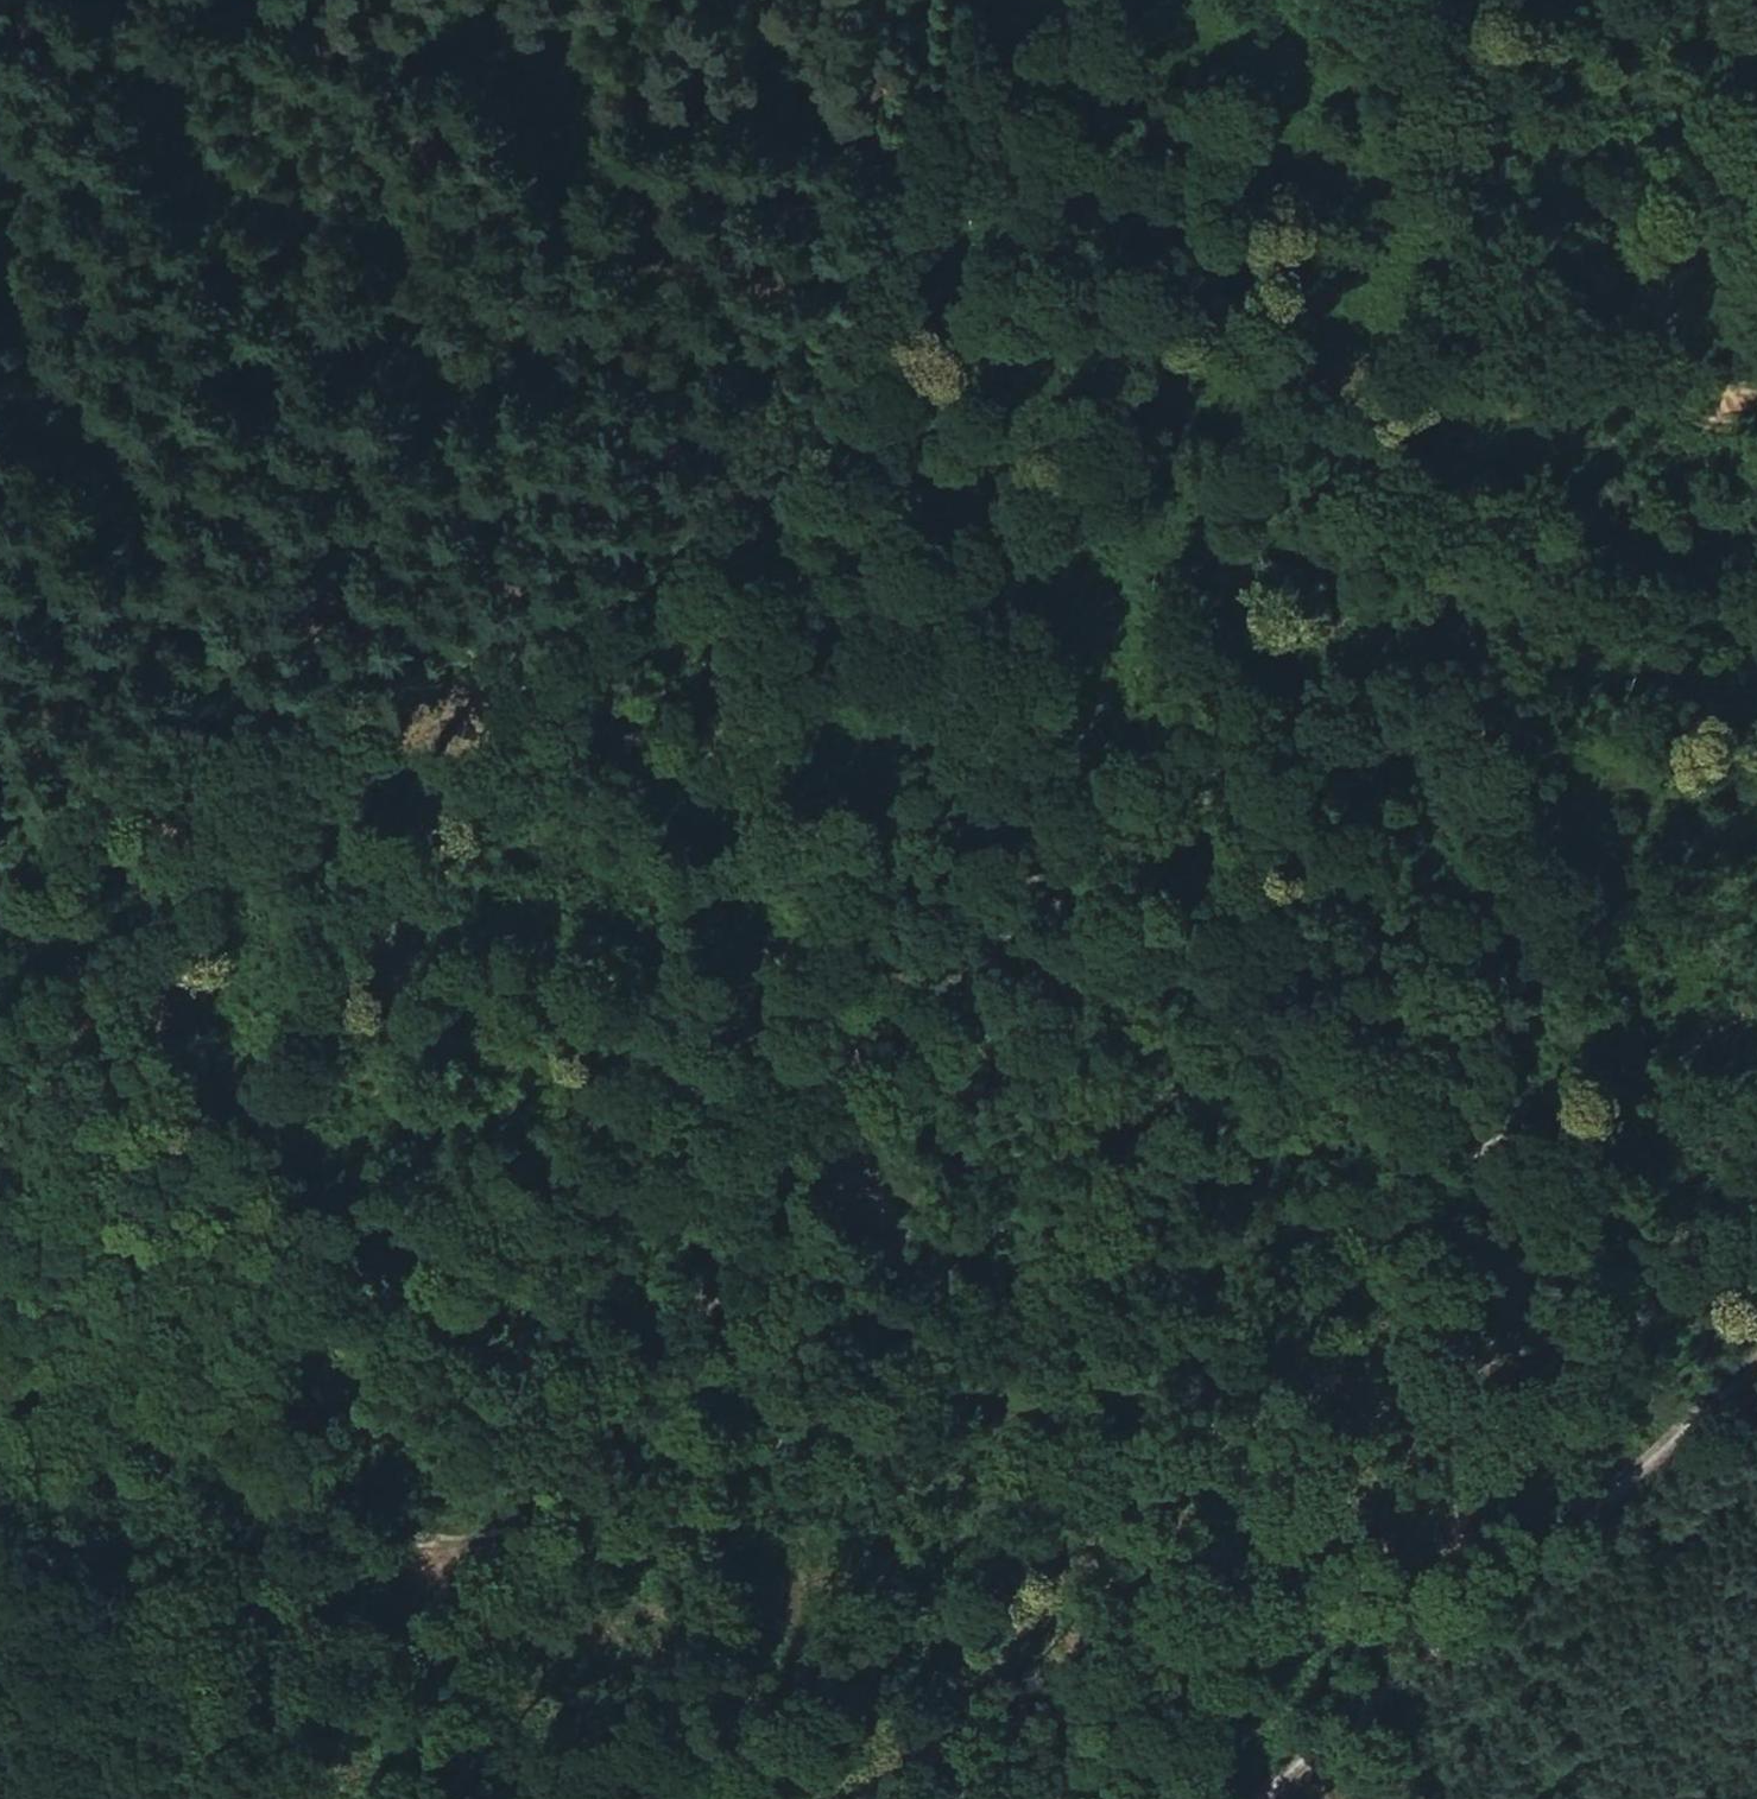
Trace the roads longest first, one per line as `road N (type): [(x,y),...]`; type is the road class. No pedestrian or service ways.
road 1 (track): [(1276,1798),(1756,1380)]

